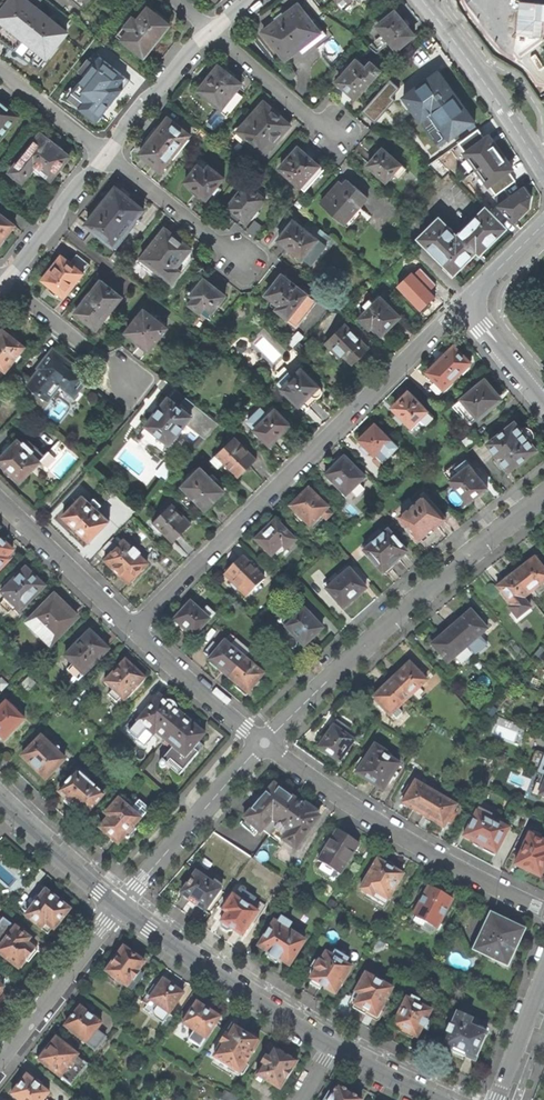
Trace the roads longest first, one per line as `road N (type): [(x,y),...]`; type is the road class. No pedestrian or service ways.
road 1 (residential): [(464,303),(136,629)]
road 2 (residential): [(543,497),(386,626),(264,743)]
road 3 (residential): [(264,743),(409,843),(543,910)]
road 4 (tertiary): [(331,1046),(120,907)]
road 5 (residential): [(264,743),(120,907)]
road 6 (residential): [(421,0),(543,172)]
road 7 (residential): [(120,907),(0,1063)]
road 8 (residential): [(0,500),(136,629)]
road 9 (residential): [(136,629),(264,743)]
road 10 (residential): [(108,155),(243,260)]
road 11 (residential): [(108,155),(134,113),(212,30)]
road 12 (residential): [(6,282),(108,155)]
road 13 (residential): [(333,135),(212,30)]
road 14 (residential): [(6,282),(131,381)]
road 15 (tertiary): [(120,907),(0,802)]
road 16 (residential): [(0,70),(108,155)]
road 17 (residential): [(543,976),(497,1099)]
road 18 (residential): [(464,303),(543,402)]
road 19 (tertiary): [(440,1099),(331,1046)]

